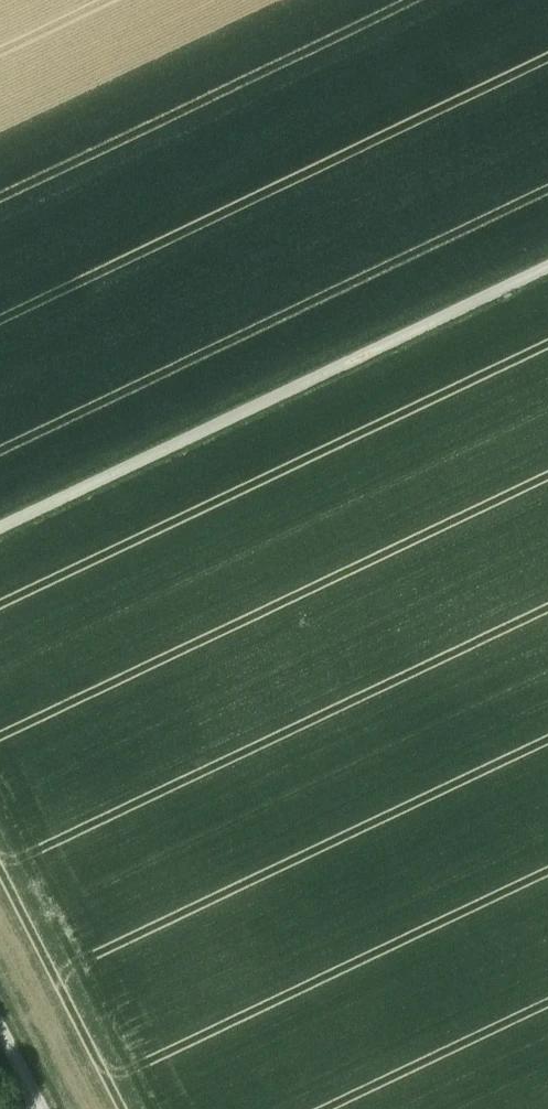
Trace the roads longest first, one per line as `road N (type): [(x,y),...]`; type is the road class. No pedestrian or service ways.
road 1 (track): [(547,268),(0,528)]

